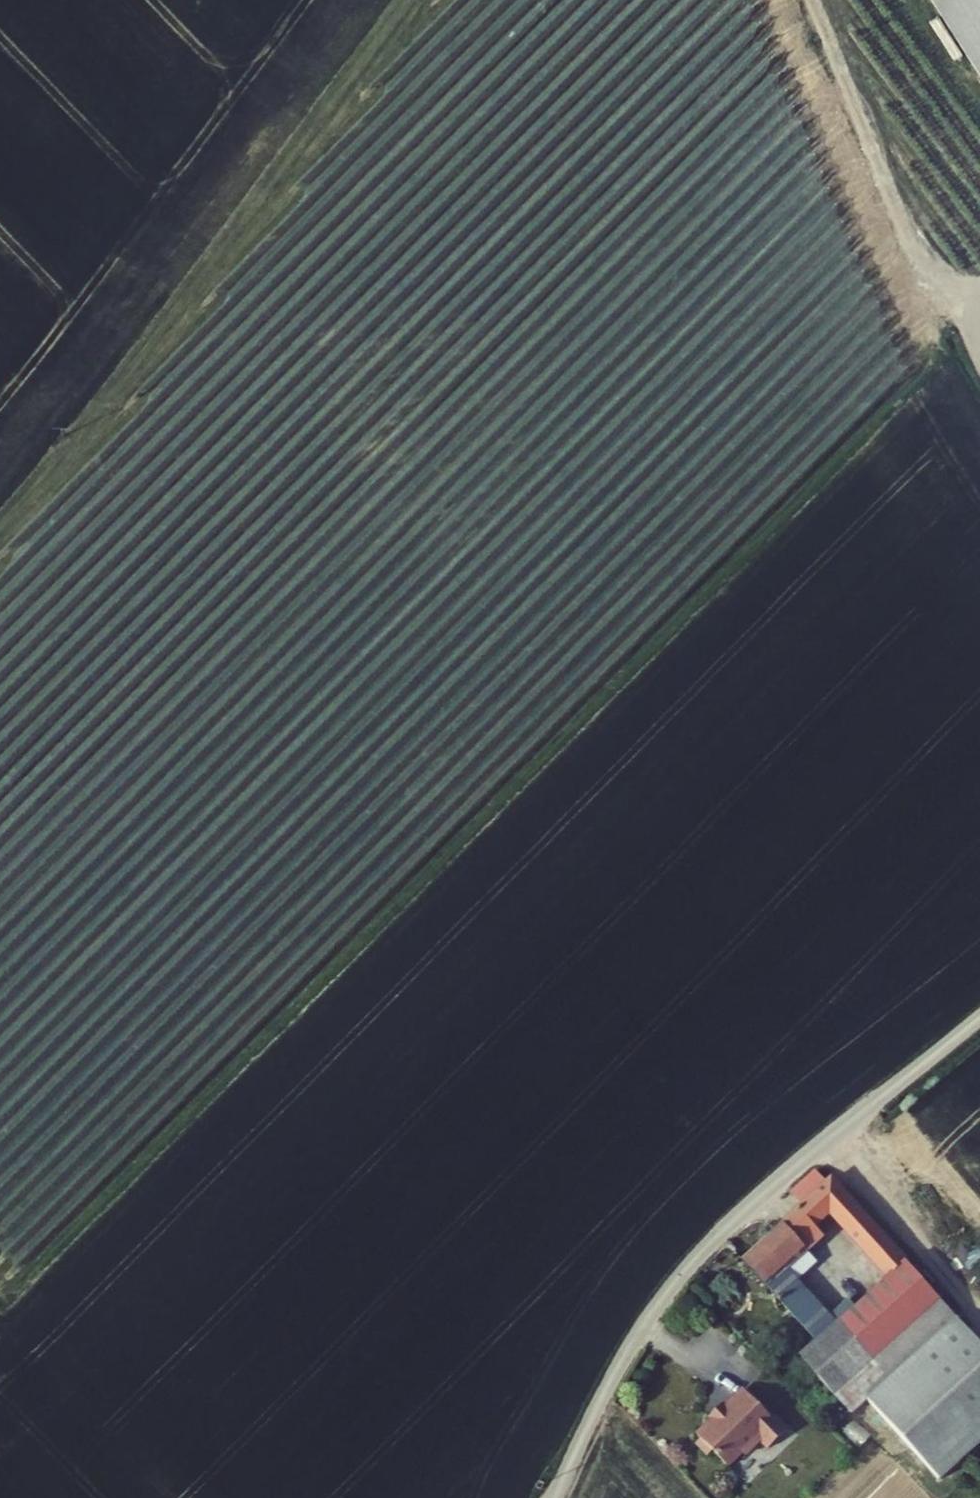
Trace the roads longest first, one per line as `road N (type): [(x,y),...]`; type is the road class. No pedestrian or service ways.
road 1 (unclassified): [(556,1497),(626,1352),(690,1266),(794,1164),(979,1017)]
road 2 (unclassified): [(979,359),(907,234),(809,0)]

